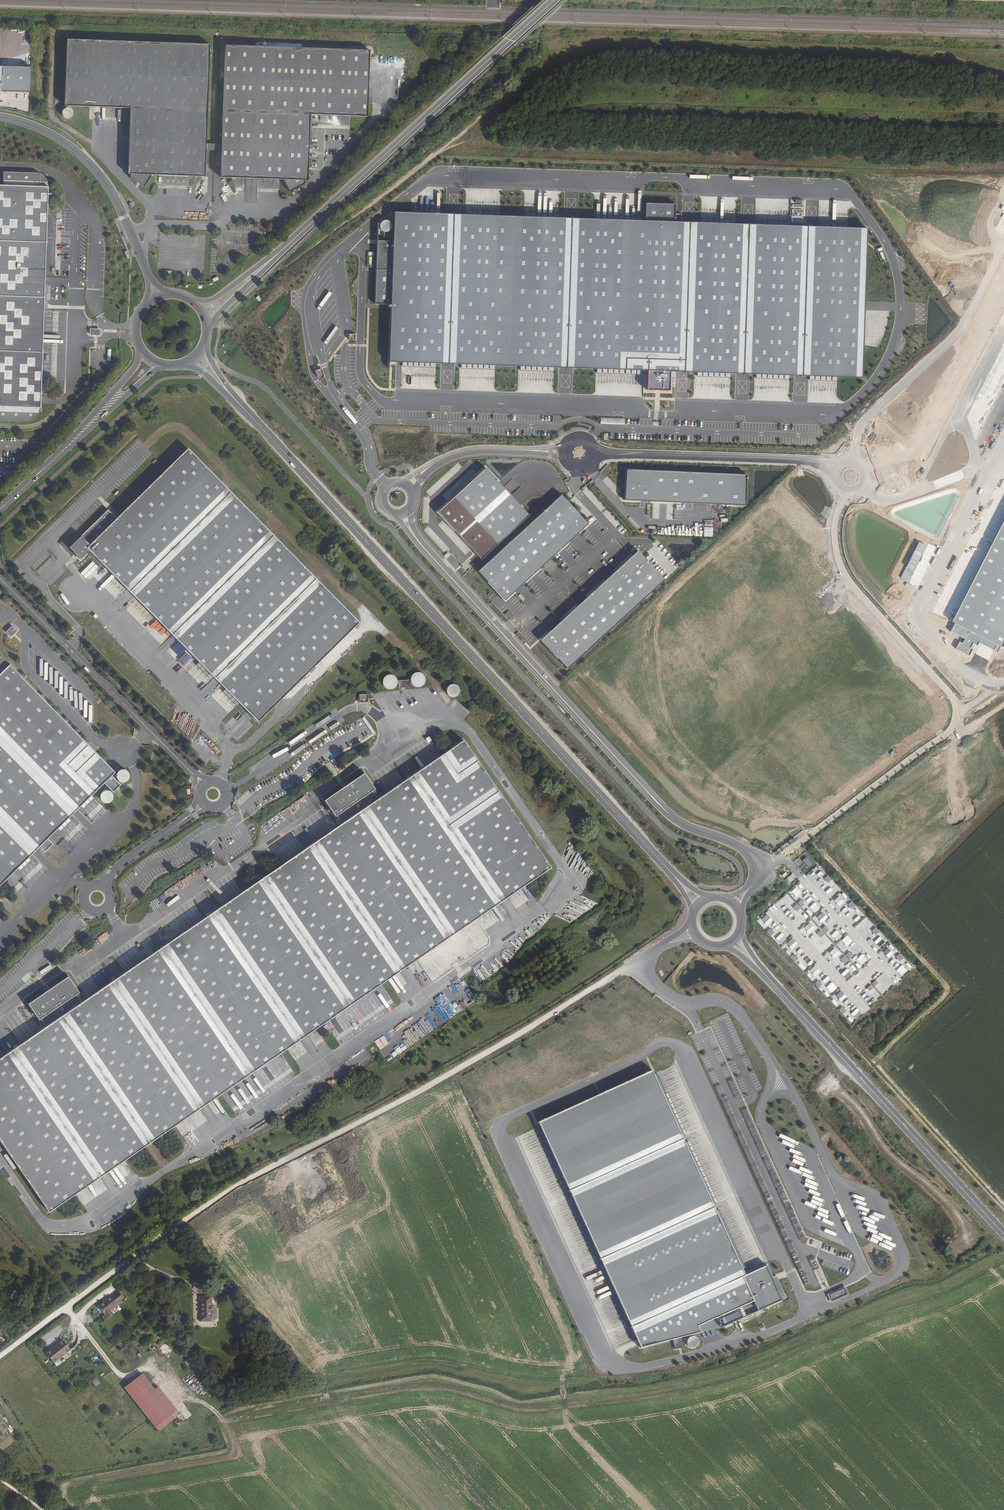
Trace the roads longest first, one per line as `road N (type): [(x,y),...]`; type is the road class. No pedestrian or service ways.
road 1 (track): [(191,1398),(234,1424),(424,1387),(538,1411),(670,1392),(734,1376),(1000,1260)]
road 2 (primary): [(234,396),(678,881)]
road 3 (track): [(659,947),(484,1055),(186,1219)]
road 4 (unclassified): [(752,886),(760,875),(755,860),(742,846),(678,820),(412,530),(405,512)]
road 5 (track): [(808,835),(950,991),(875,1063),(1003,1204)]
road 6 (primary): [(757,966),(1003,1234)]
road 7 (primary): [(554,0),(302,231)]
road 8 (unclassified): [(595,451),(801,459),(838,471)]
road 9 (track): [(955,1255),(971,1246),(971,1232),(828,1083)]
road 10 (track): [(328,1403),(319,1379),(186,1219)]
road 11 (unclassified): [(186,1219),(0,1357)]
road 12 (primary): [(149,278),(98,175),(59,140),(0,118)]
road 13 (unclassified): [(950,731),(783,857)]
road 14 (unclassified): [(409,483),(467,451),(566,450)]
road 15 (primary): [(206,331),(302,231)]
road 16 (primary): [(302,231),(216,299),(192,302)]
road 17 (track): [(73,1509),(0,1400)]
road 18 (secondary): [(72,442),(166,367)]

